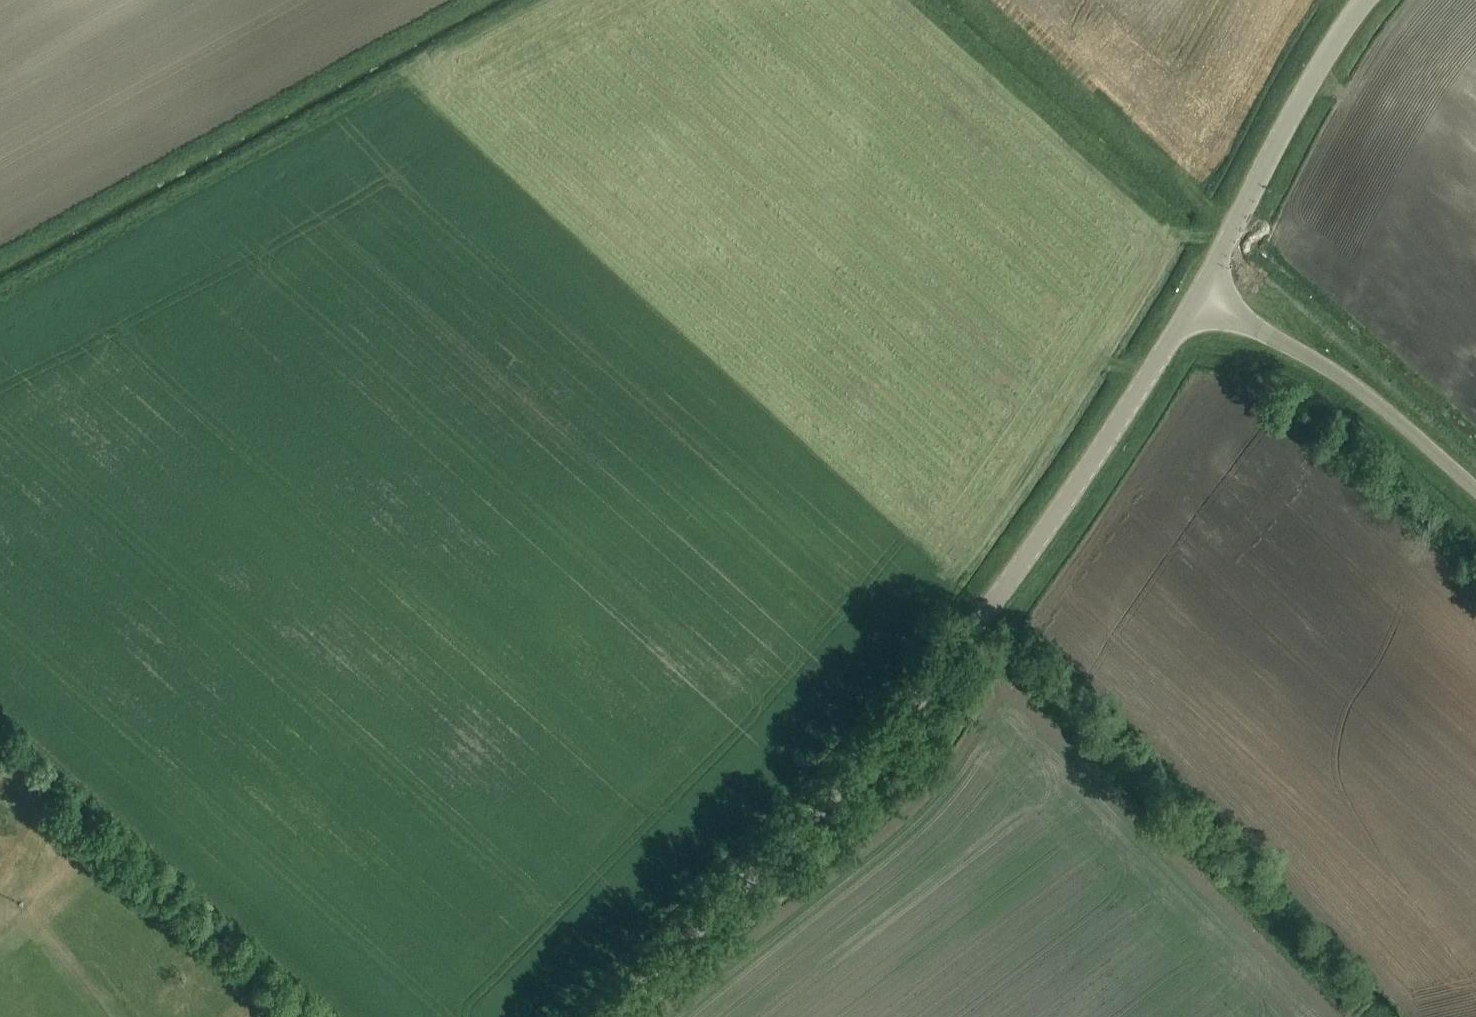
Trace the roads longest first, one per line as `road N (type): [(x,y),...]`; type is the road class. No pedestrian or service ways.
road 1 (tertiary): [(607,1016),(875,752),(1033,554),(1200,294)]
road 2 (unclassified): [(1475,491),(1363,392),(1200,294)]
road 3 (tertiary): [(1200,294),(1312,78),(1365,0)]

